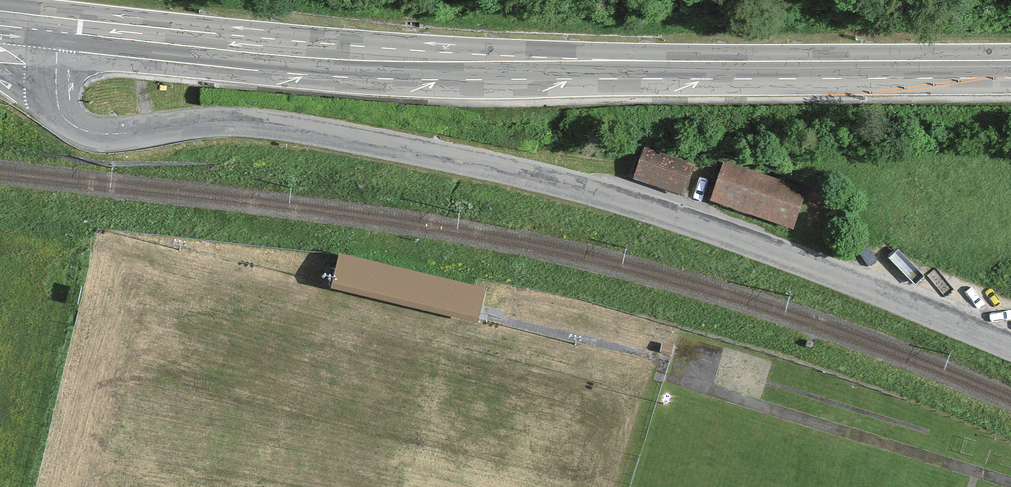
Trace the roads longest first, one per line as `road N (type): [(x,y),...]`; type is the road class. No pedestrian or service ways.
road 1 (unclassified): [(1010,348),(709,229),(580,189),(246,123),(91,134),(49,104),(46,32)]
road 2 (primary): [(1010,72),(616,72),(314,60),(46,32)]

